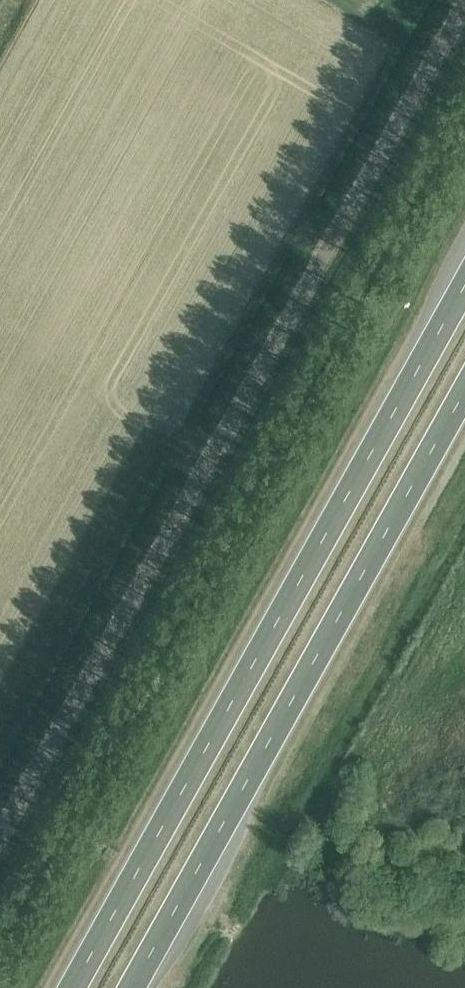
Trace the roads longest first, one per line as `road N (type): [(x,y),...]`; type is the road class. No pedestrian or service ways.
road 1 (unclassified): [(0,834),(464,2)]
road 2 (trunk): [(464,285),(72,987)]
road 3 (trunk): [(131,987),(464,391)]

